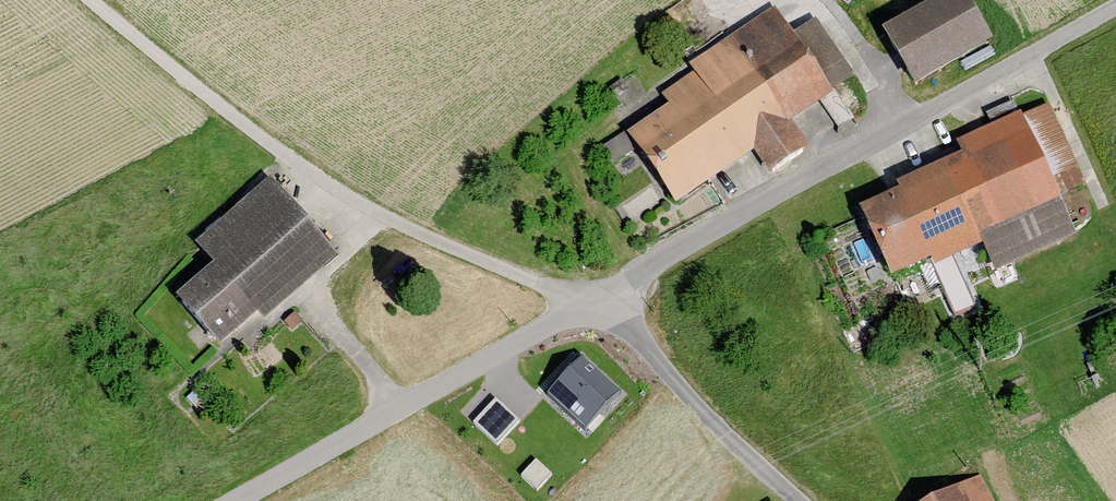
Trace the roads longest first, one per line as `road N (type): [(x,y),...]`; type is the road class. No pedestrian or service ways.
road 1 (unclassified): [(590,299),(1115,2)]
road 2 (track): [(590,299),(387,221),(225,113),(95,0)]
road 3 (unclassified): [(233,500),(590,299)]
road 4 (unclassified): [(802,500),(590,299)]

